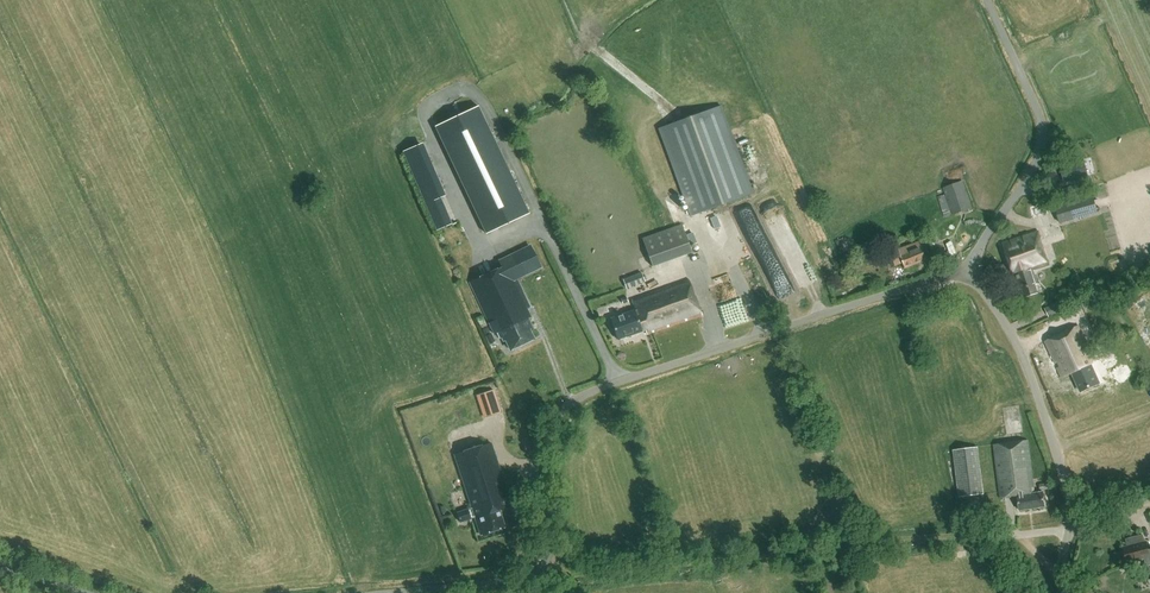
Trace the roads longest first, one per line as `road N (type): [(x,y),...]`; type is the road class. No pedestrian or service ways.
road 1 (unclassified): [(403,592),(515,582),(545,568),(551,545),(536,463),(555,422),(590,392),(968,273)]
road 2 (unclassified): [(1062,592),(1071,517),(1057,455),(1028,368),(968,273)]
road 3 (unclassified): [(968,273),(1043,141),(1041,120),(986,0)]

